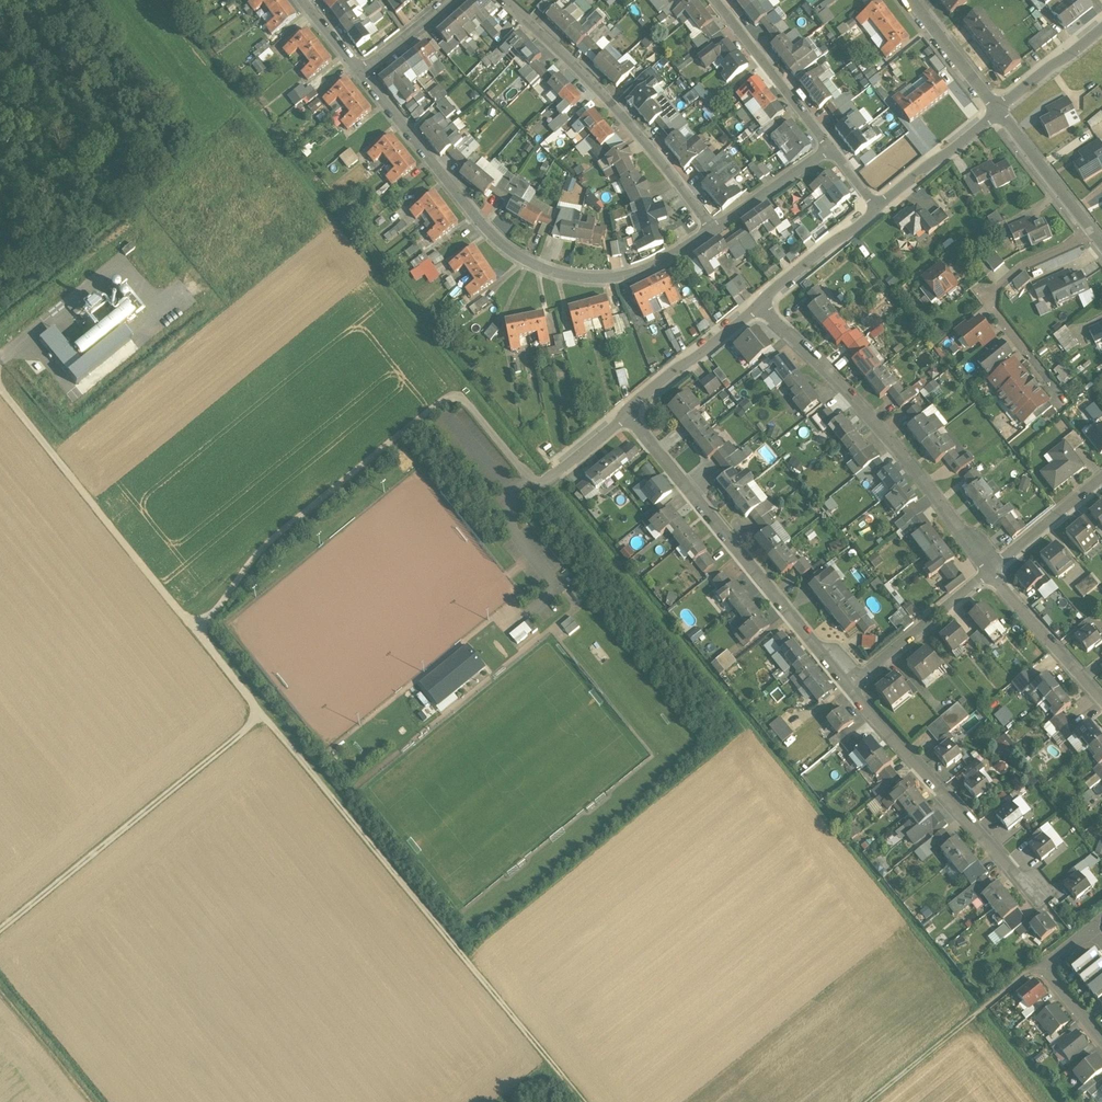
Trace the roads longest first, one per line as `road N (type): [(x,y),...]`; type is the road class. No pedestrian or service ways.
road 1 (track): [(0,385),(582,1101)]
road 2 (track): [(535,483),(466,399),(447,397),(267,540),(196,629)]
road 3 (residential): [(362,72),(470,212),(532,264),(577,278),(622,278),(712,230)]
road 4 (residential): [(760,306),(858,404),(989,571)]
road 5 (residential): [(628,416),(848,686)]
road 6 (track): [(0,937),(262,715)]
road 7 (residential): [(505,0),(586,75),(712,230)]
road 8 (residential): [(848,686),(1029,889)]
road 9 (residential): [(1055,390),(985,297),(1021,267),(1095,230)]
road 10 (residential): [(830,149),(716,0)]
road 11 (residential): [(989,571),(848,686)]
road 12 (residential): [(760,306),(628,416)]
road 13 (residential): [(989,571),(1101,699)]
road 14 (residential): [(1001,109),(877,208)]
road 15 (residential): [(1095,230),(1001,109)]
road 16 (residential): [(877,208),(760,306)]
road 17 (residential): [(1101,478),(989,571)]
road 18 (track): [(870,1101),(982,1010)]
road 19 (residential): [(712,230),(830,149)]
road 20 (residential): [(1001,109),(916,0)]
road 21 (residential): [(1101,27),(1001,109)]

